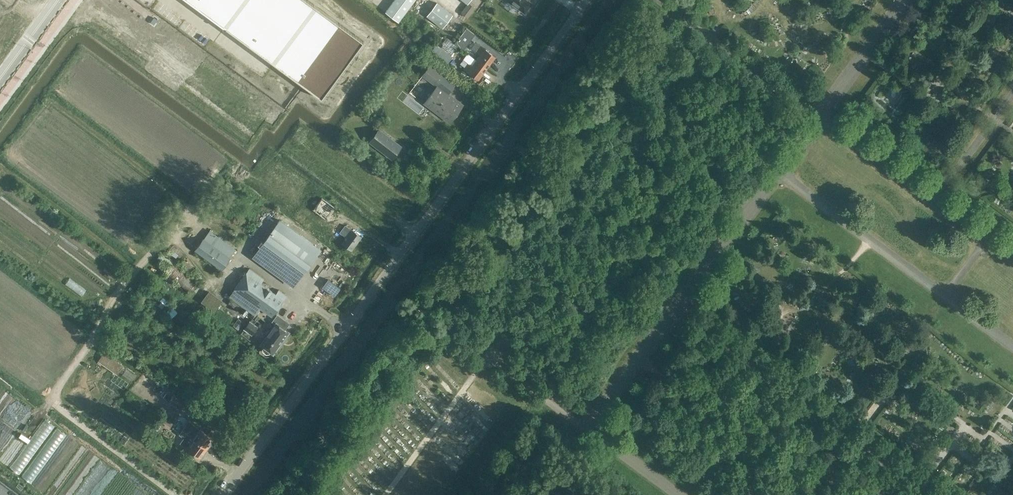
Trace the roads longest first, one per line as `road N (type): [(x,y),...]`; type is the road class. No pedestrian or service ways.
road 1 (unclassified): [(224,494),(587,0)]
road 2 (track): [(176,494),(54,398),(114,297),(189,210),(196,188)]

